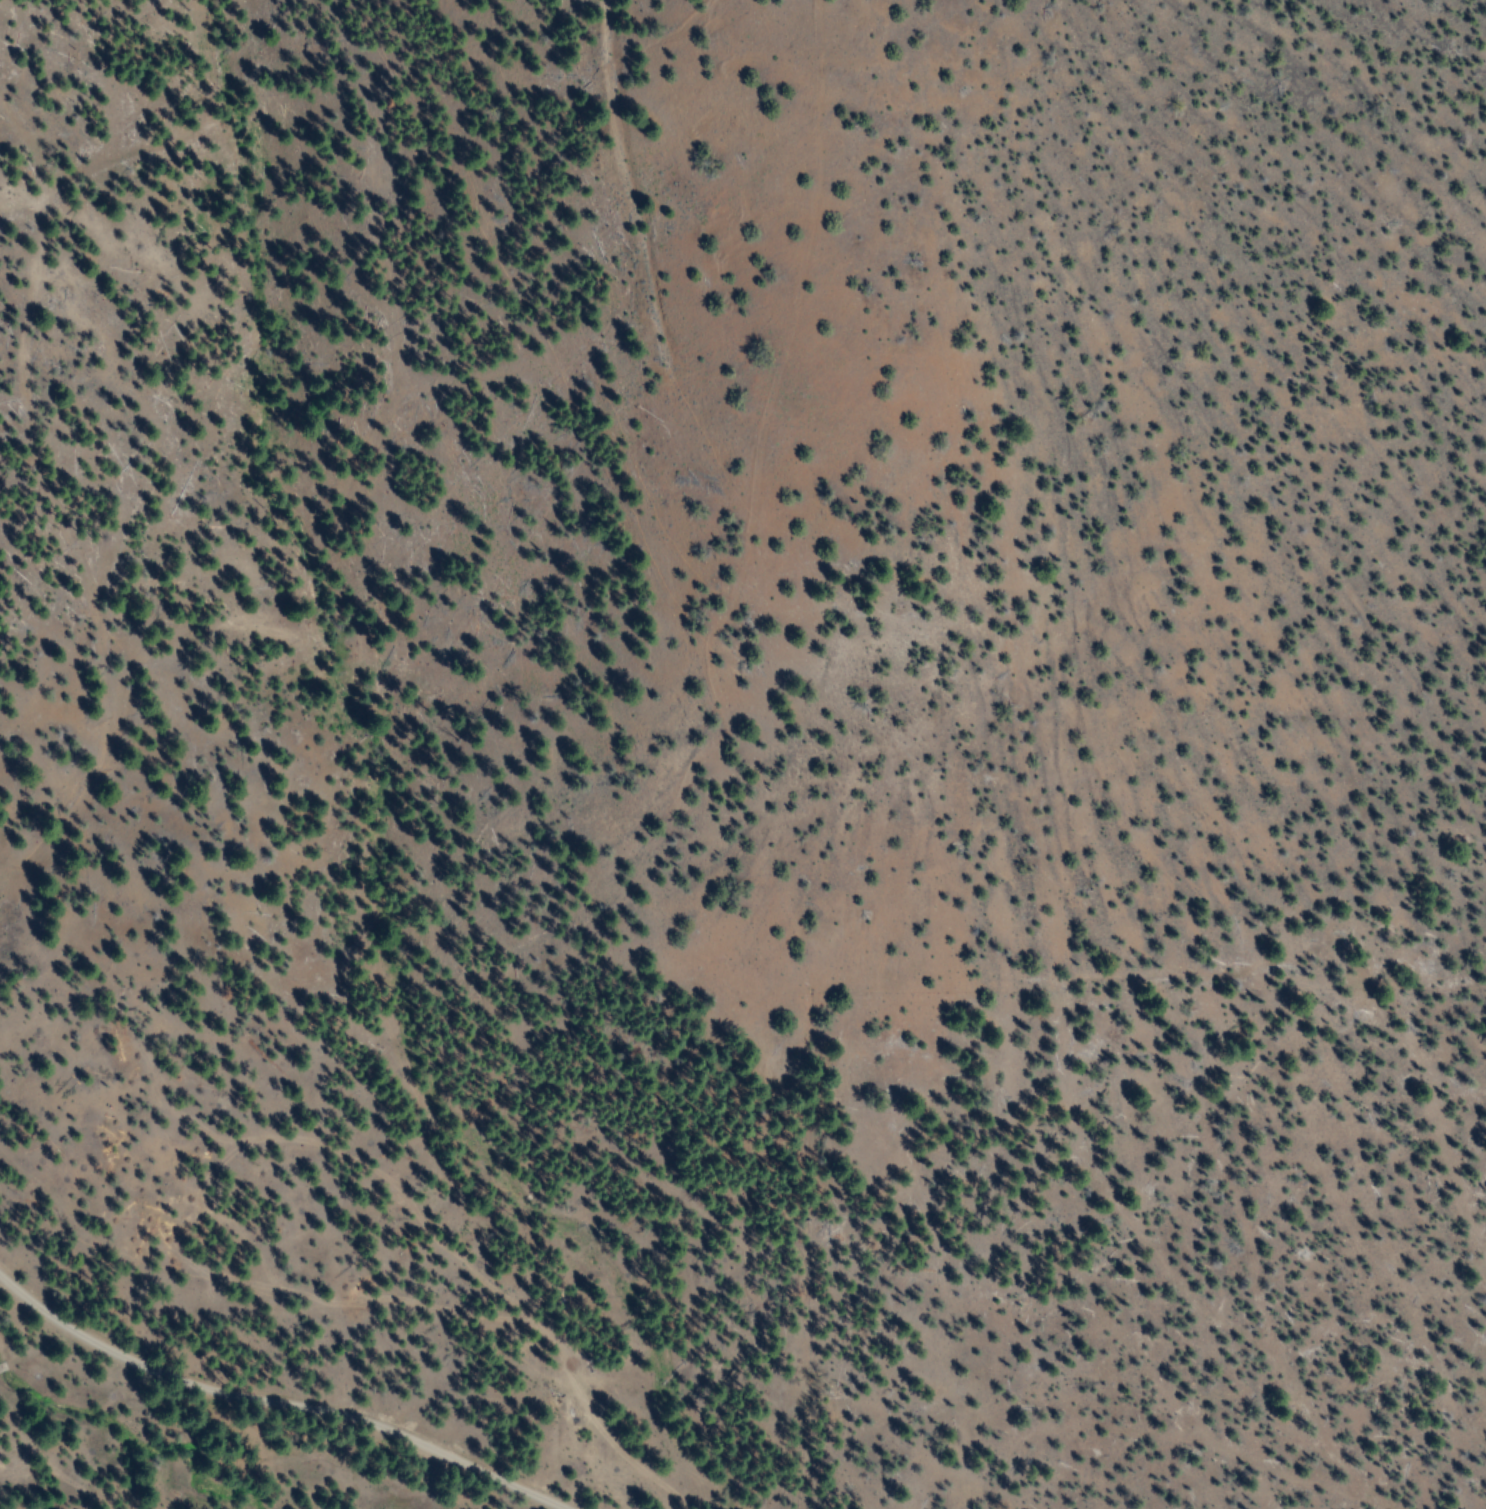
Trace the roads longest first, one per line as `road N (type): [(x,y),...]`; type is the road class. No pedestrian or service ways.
road 1 (residential): [(539,1508),(166,1386),(0,1254)]

